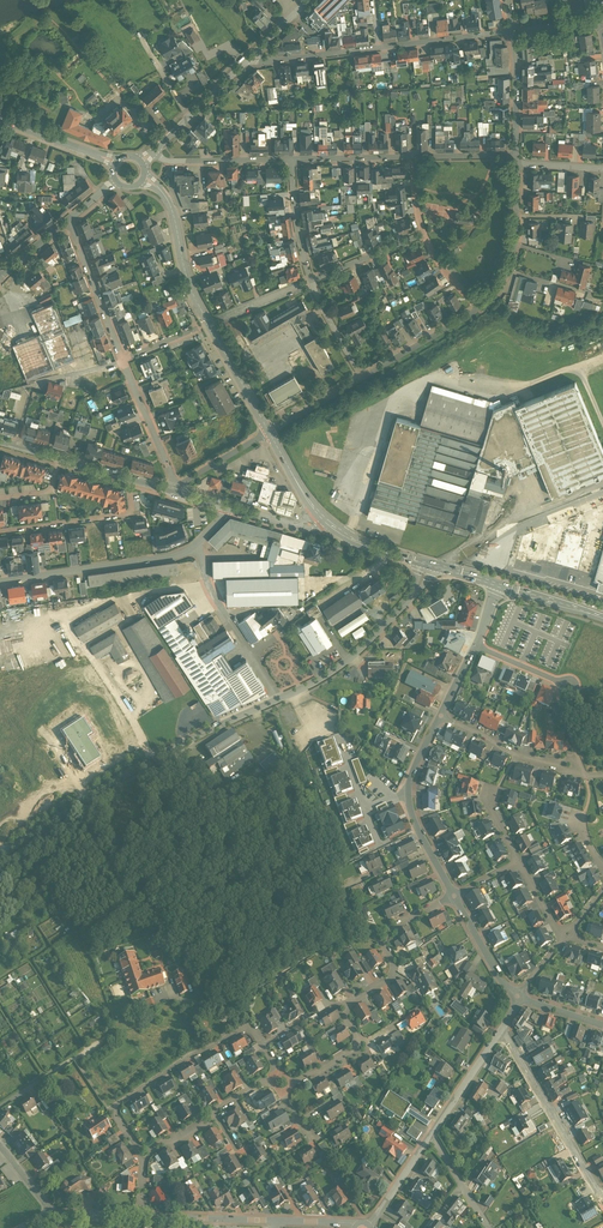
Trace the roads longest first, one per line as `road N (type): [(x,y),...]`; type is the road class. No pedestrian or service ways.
road 1 (residential): [(87,798),(346,662),(424,587),(432,565)]
road 2 (secondary): [(142,178),(171,208),(191,289),(269,433)]
road 3 (residential): [(286,1089),(361,1041),(343,1007),(392,975),(381,934)]
road 4 (residential): [(251,1024),(112,1106),(142,1153)]
road 5 (residential): [(356,1225),(141,1216)]
road 6 (residential): [(502,1022),(602,1199)]
road 7 (residential): [(0,582),(170,558),(196,546)]
road 8 (residential): [(442,713),(411,797),(456,894)]
road 9 (residential): [(442,713),(516,754),(602,775)]
road 10 (residential): [(0,530),(131,513),(125,478)]
road 11 (residential): [(516,164),(517,242),(479,308)]
road 12 (residential): [(123,359),(69,219)]
road 13 (residential): [(175,492),(123,359)]
road 14 (residential): [(292,158),(170,161),(153,151)]
road 15 (residential): [(479,308),(362,378)]
road 16 (residential): [(379,48),(513,30)]
road 17 (tertiary): [(153,151),(250,57)]
road 18 (residential): [(250,57),(257,63),(379,48)]
road 19 (residential): [(430,1131),(502,1022)]
road 20 (residential): [(125,478),(0,441)]
road 21 (secondary): [(0,119),(118,163)]
road 22 (residential): [(292,158),(313,282)]
road 23 (residential): [(513,30),(516,155)]
road 24 (residential): [(413,157),(292,158)]
road 25 (residential): [(424,234),(313,282)]

